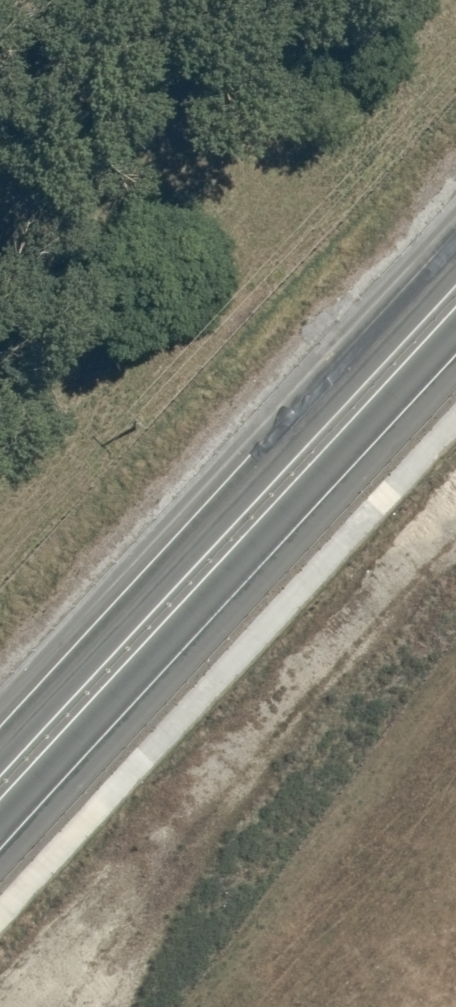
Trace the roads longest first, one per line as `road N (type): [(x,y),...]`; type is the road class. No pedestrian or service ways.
road 1 (trunk): [(455,342),(0,841)]
road 2 (trunk): [(0,748),(455,252)]

